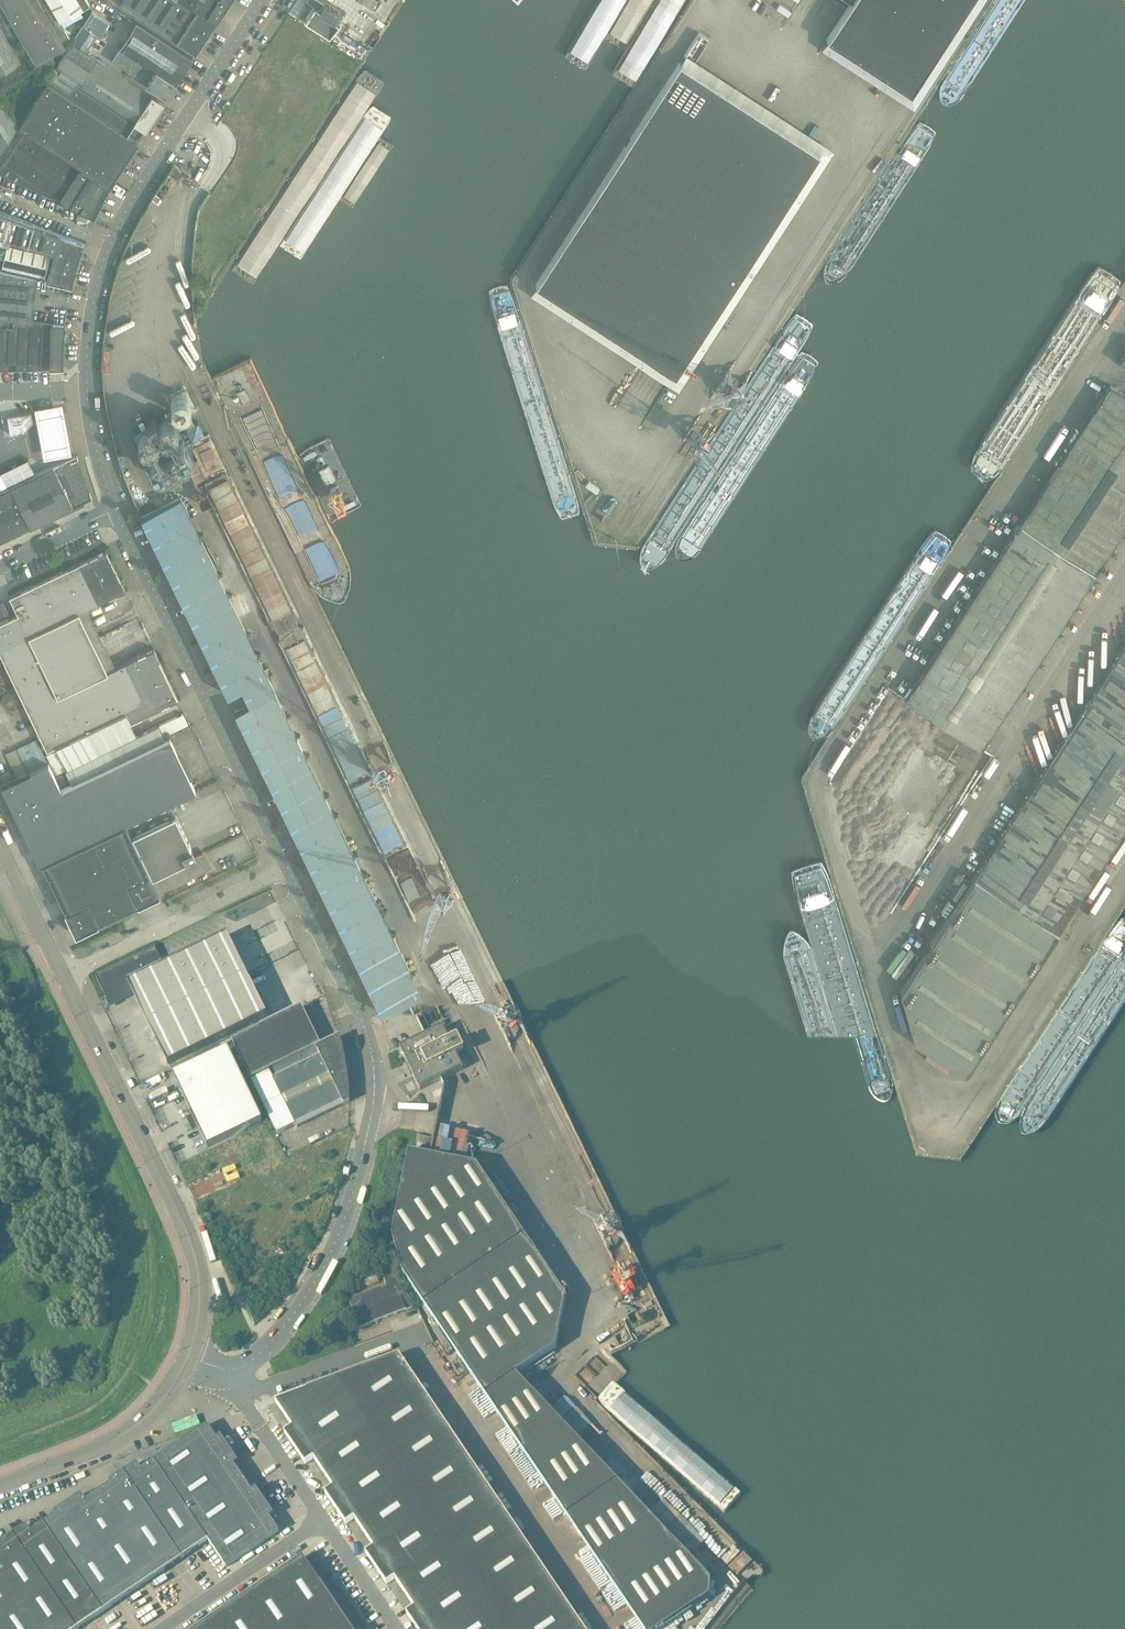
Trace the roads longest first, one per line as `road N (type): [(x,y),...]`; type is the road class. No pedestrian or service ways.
road 1 (unclassified): [(228,1371),(265,1349),(323,1268),(352,1196),(374,1099),(368,1040),(288,868)]
road 2 (unclassified): [(115,511),(88,393),(101,269),(115,233),(265,0)]
road 3 (tertiary): [(187,1362),(200,1312),(195,1256),(62,973)]
road 4 (unclassified): [(288,868),(115,511)]
road 5 (unclassified): [(62,973),(288,868)]
road 6 (tertiary): [(0,1486),(130,1432),(162,1403),(187,1362)]
road 7 (unclassified): [(170,1628),(327,1526)]
road 8 (unclassified): [(245,1396),(417,1333)]
road 9 (unclassified): [(327,1526),(245,1396)]
road 10 (tertiary): [(62,973),(0,845)]
road 11 (unclassified): [(0,570),(115,511)]
road 12 (unclassified): [(396,1628),(327,1526)]

